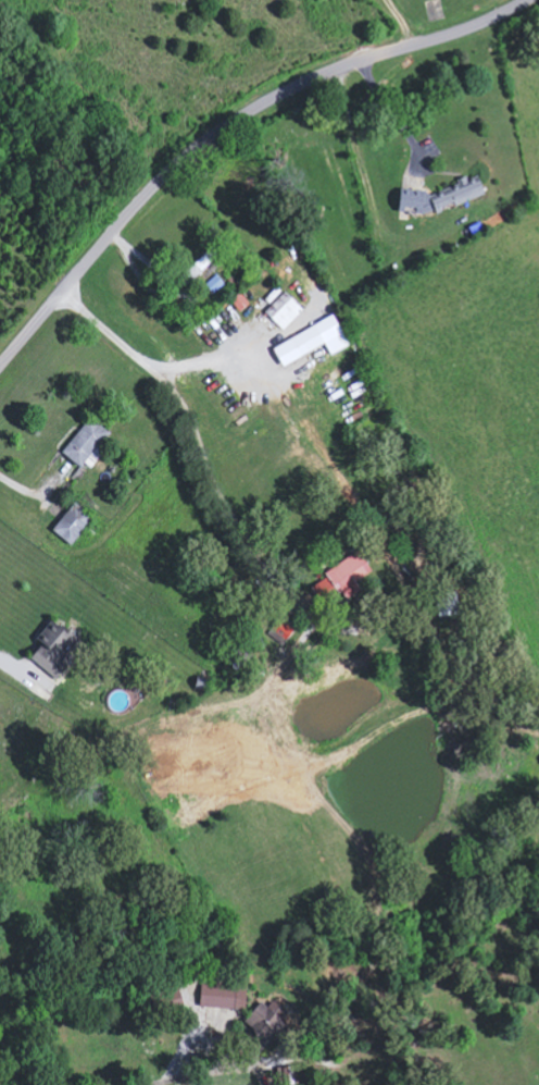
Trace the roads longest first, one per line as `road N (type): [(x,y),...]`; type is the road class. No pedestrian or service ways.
road 1 (residential): [(0,370),(171,171),(296,86),(522,0)]

